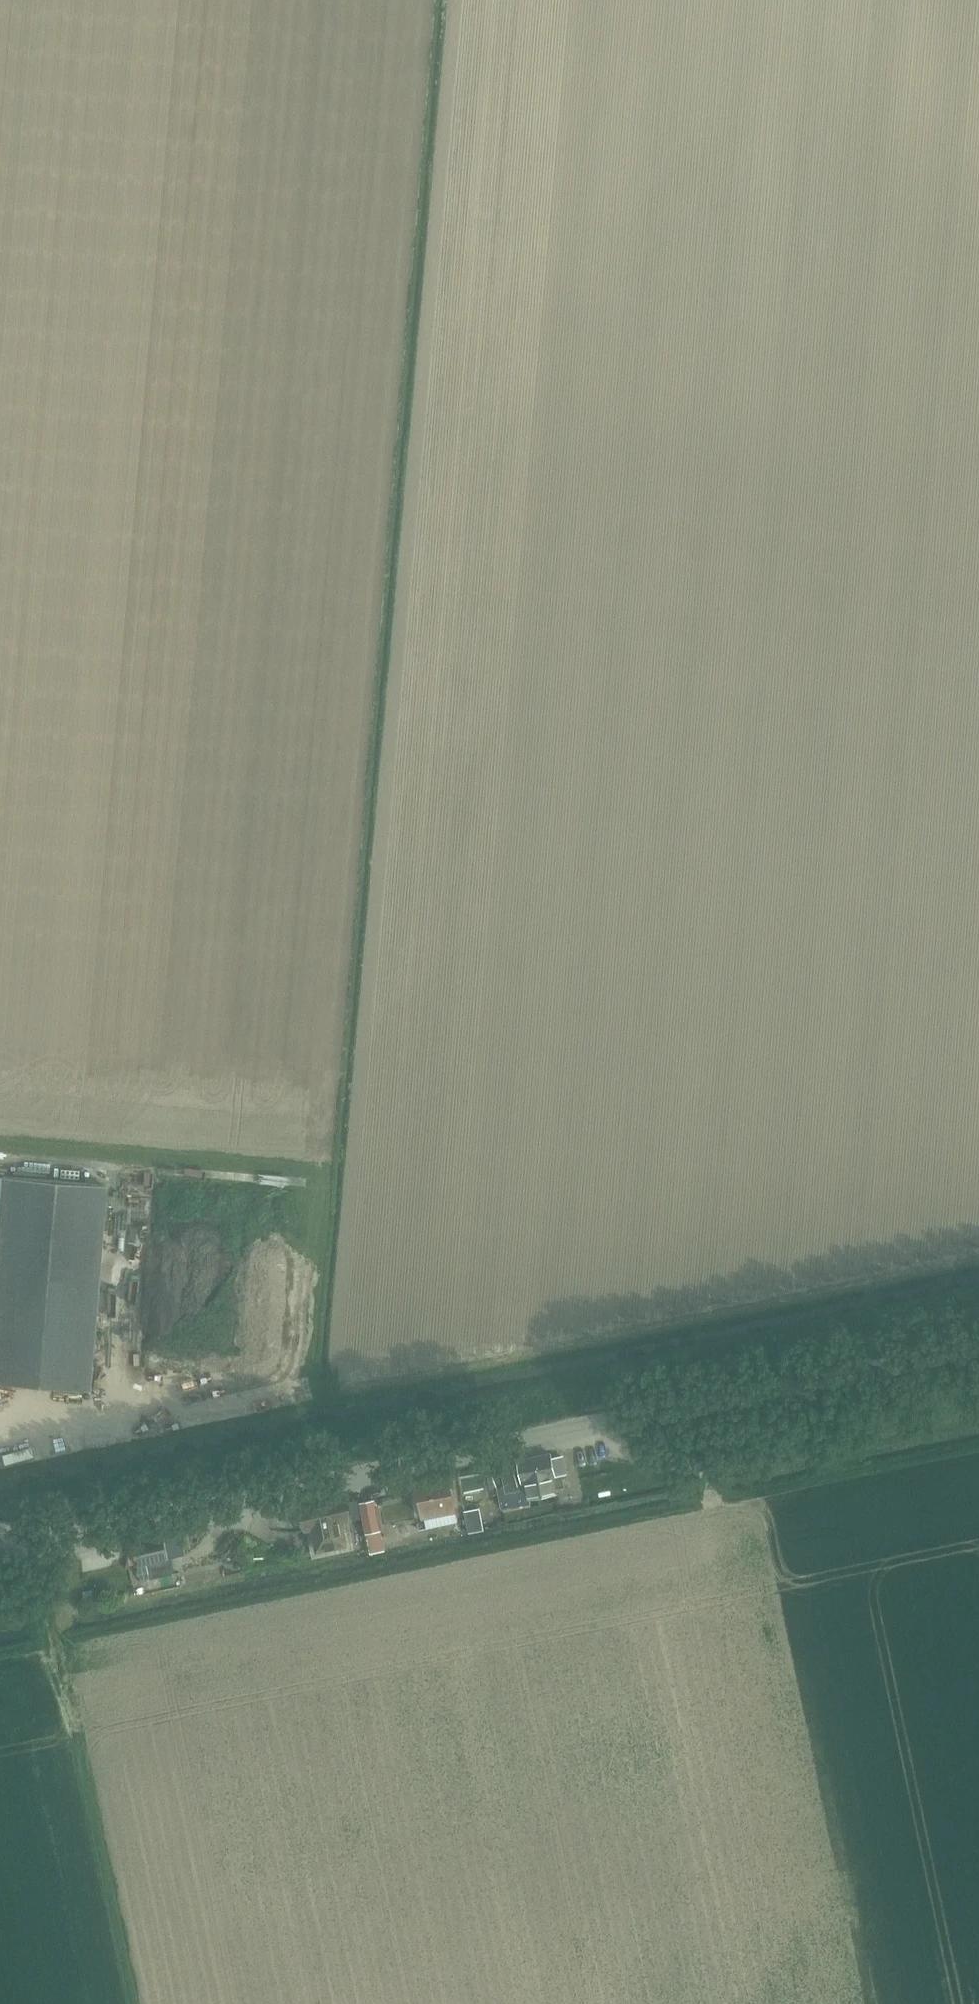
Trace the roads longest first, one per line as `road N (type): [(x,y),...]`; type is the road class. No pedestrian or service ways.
road 1 (tertiary): [(0,1556),(978,1346)]
road 2 (track): [(132,2003),(46,1608)]
road 3 (track): [(0,1618),(46,1608),(87,1536)]

